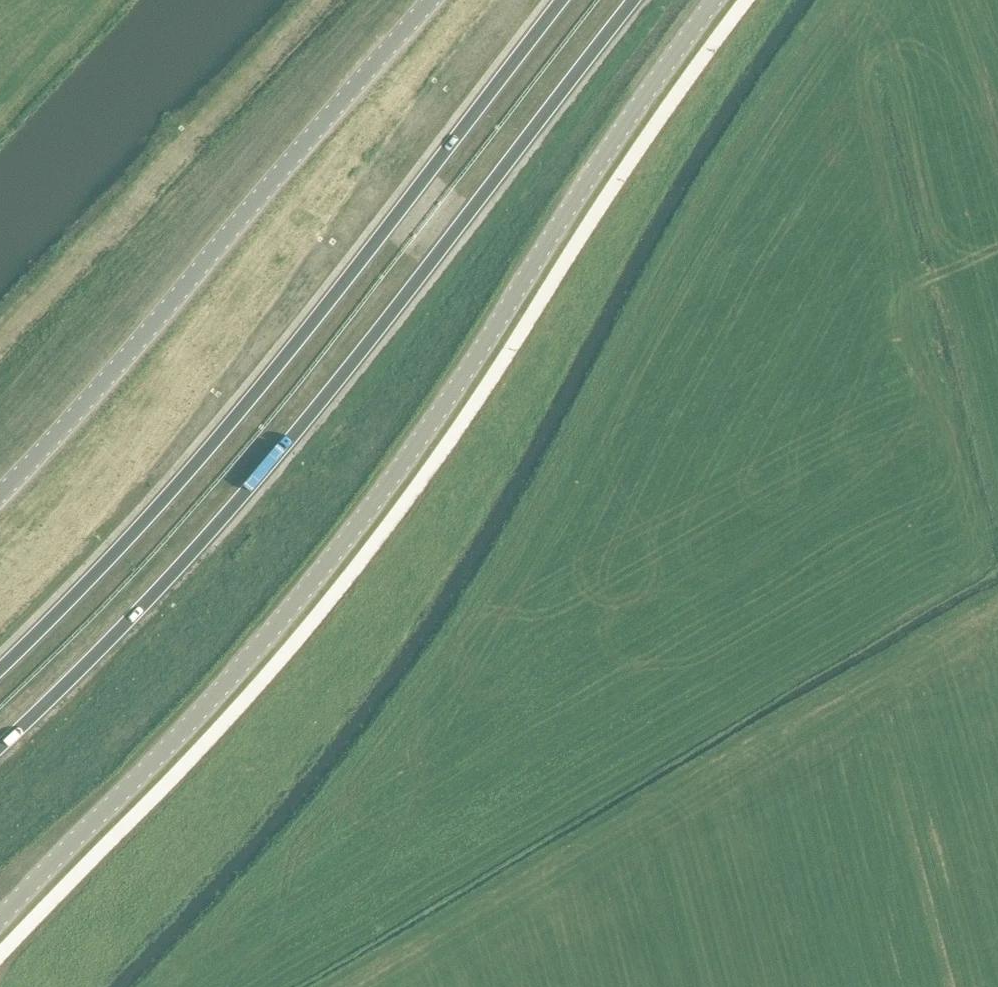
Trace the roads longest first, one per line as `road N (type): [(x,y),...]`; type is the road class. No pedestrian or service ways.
road 1 (unclassified): [(0,917),(211,697),(339,547),(713,0)]
road 2 (trunk): [(0,743),(243,491),(631,0)]
road 3 (trunk): [(561,0),(242,407),(0,666)]
road 4 (unclassified): [(430,0),(0,495)]

